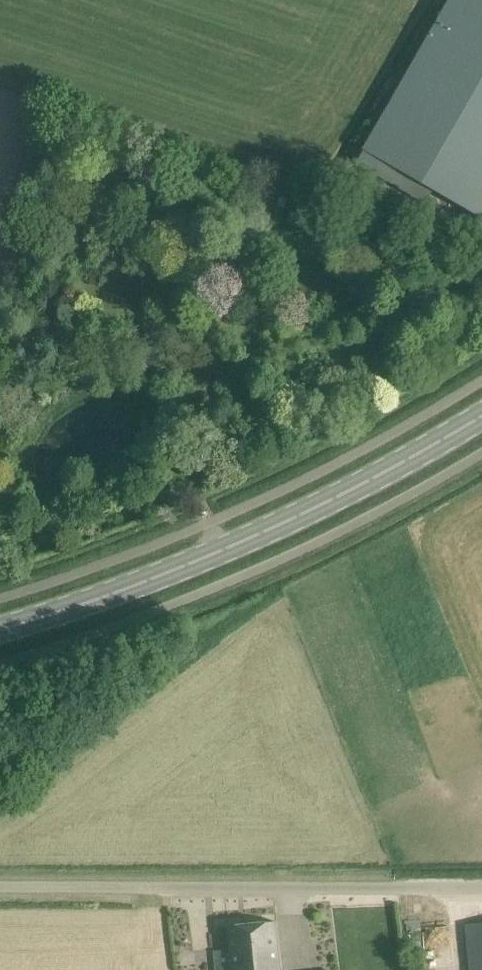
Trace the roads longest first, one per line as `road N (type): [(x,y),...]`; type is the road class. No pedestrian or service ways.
road 1 (secondary): [(0,635),(263,537),(481,422)]
road 2 (unclassified): [(0,889),(481,894)]

